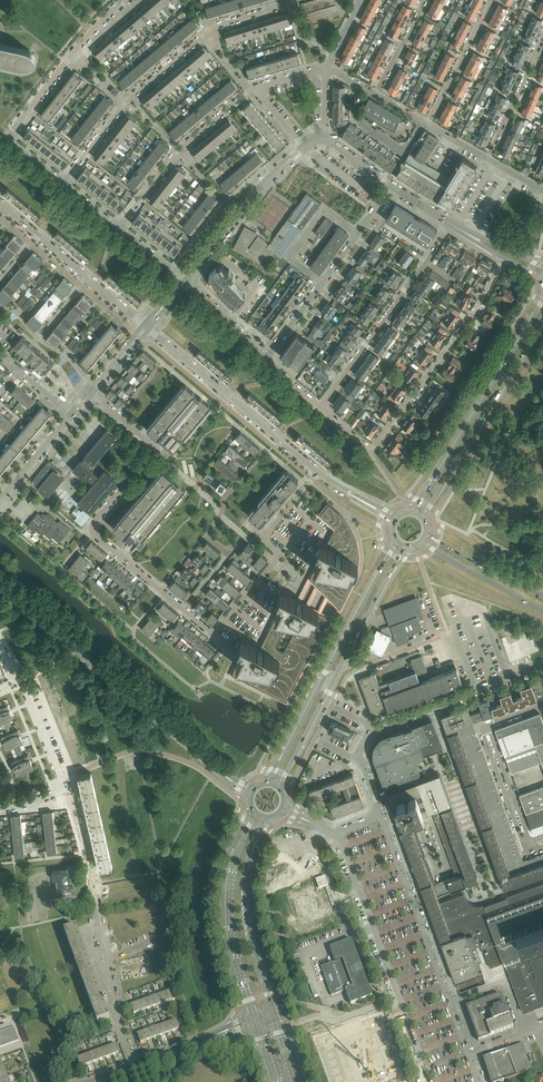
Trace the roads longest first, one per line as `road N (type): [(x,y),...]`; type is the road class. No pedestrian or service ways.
road 1 (residential): [(214,634),(93,531),(155,450),(91,393)]
road 2 (residential): [(62,182),(124,104),(211,29),(293,2)]
road 3 (unclassified): [(223,775),(0,587)]
road 4 (residential): [(135,1065),(65,788)]
road 5 (secondary): [(396,540),(271,783)]
road 6 (secondary): [(280,788),(406,546)]
road 7 (unclassified): [(467,1052),(381,816)]
road 8 (secondary): [(542,299),(414,513)]
road 9 (residential): [(371,449),(480,302),(503,258)]
road 10 (secondary): [(423,519),(542,325)]
road 11 (residential): [(318,473),(147,327)]
road 12 (residential): [(321,408),(451,225)]
road 13 (secondary): [(255,811),(235,863),(230,914),(254,1018)]
road 14 (residential): [(214,634),(280,555),(267,535),(318,473)]
road 15 (secondary): [(275,1013),(244,905),(264,817)]
road 16 (unclassified): [(335,832),(405,1014)]
road 17 (residential): [(120,225),(183,147),(254,88)]
road 18 (residential): [(147,327),(0,203)]
road 19 (residential): [(127,0),(73,53),(11,142)]
road 20 (residential): [(186,280),(267,180),(304,148)]
road 21 (residential): [(494,0),(426,123)]
road 22 (residential): [(357,234),(324,210),(290,258),(322,283)]
road 23 (secondary): [(420,543),(542,608)]
road 24 (residential): [(487,158),(542,34)]
road 25 (residential): [(424,122),(404,153),(355,119),(354,82)]
road 26 (secondary): [(542,593),(426,533)]

